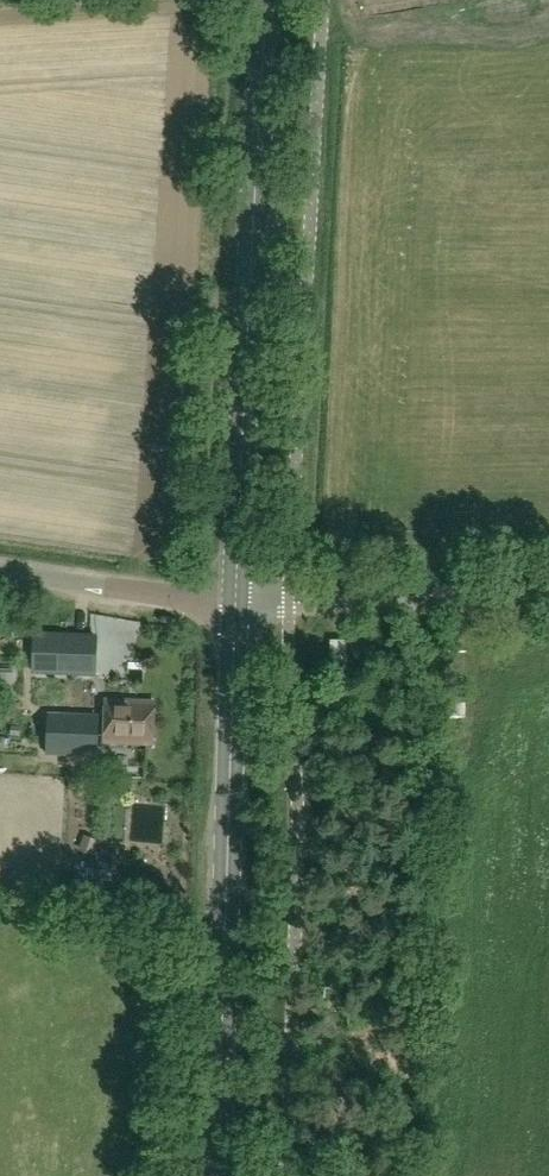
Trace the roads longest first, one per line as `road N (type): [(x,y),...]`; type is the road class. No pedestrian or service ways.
road 1 (primary): [(236,601),(267,0)]
road 2 (primary): [(218,1175),(236,601)]
road 3 (unclassified): [(236,601),(548,595)]
road 4 (unclassified): [(0,572),(236,601)]

